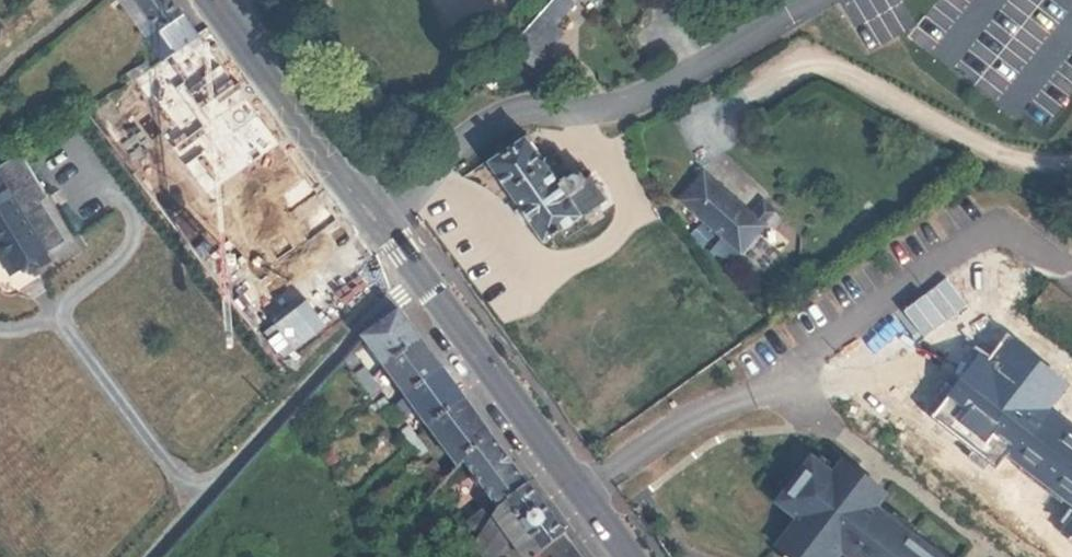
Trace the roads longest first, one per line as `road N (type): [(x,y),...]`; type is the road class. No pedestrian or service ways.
road 1 (residential): [(153,556),(382,310),(420,279)]
road 2 (secondary): [(218,0),(420,279)]
road 3 (secondary): [(420,279),(622,556)]

